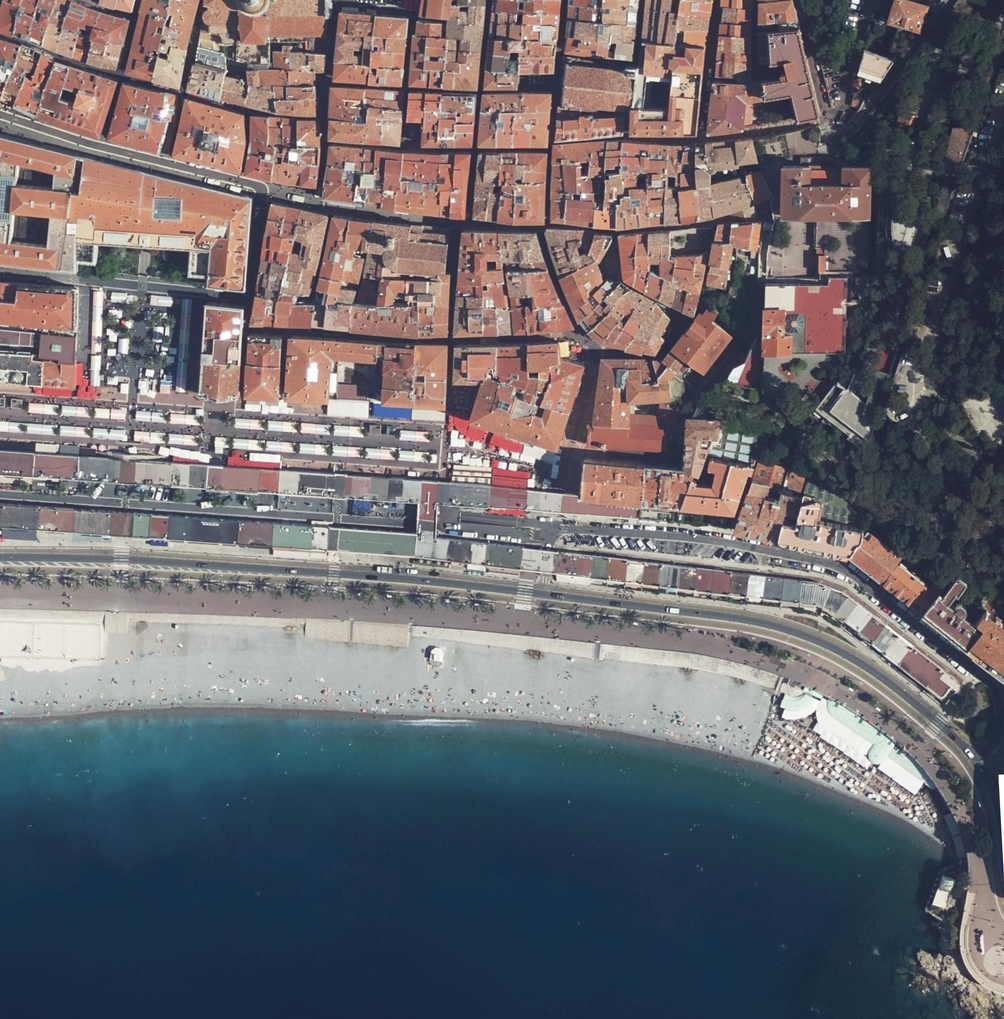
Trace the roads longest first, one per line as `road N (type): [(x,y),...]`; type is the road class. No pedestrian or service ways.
road 1 (residential): [(551,537),(553,525),(717,540),(850,572),(995,689),(1000,727),(976,761)]
road 2 (secondary): [(546,595),(121,558),(0,557)]
road 3 (secondary): [(976,761),(888,681),(813,639),(755,621),(546,595)]
road 4 (residential): [(877,0),(844,108),(828,119),(799,0)]

